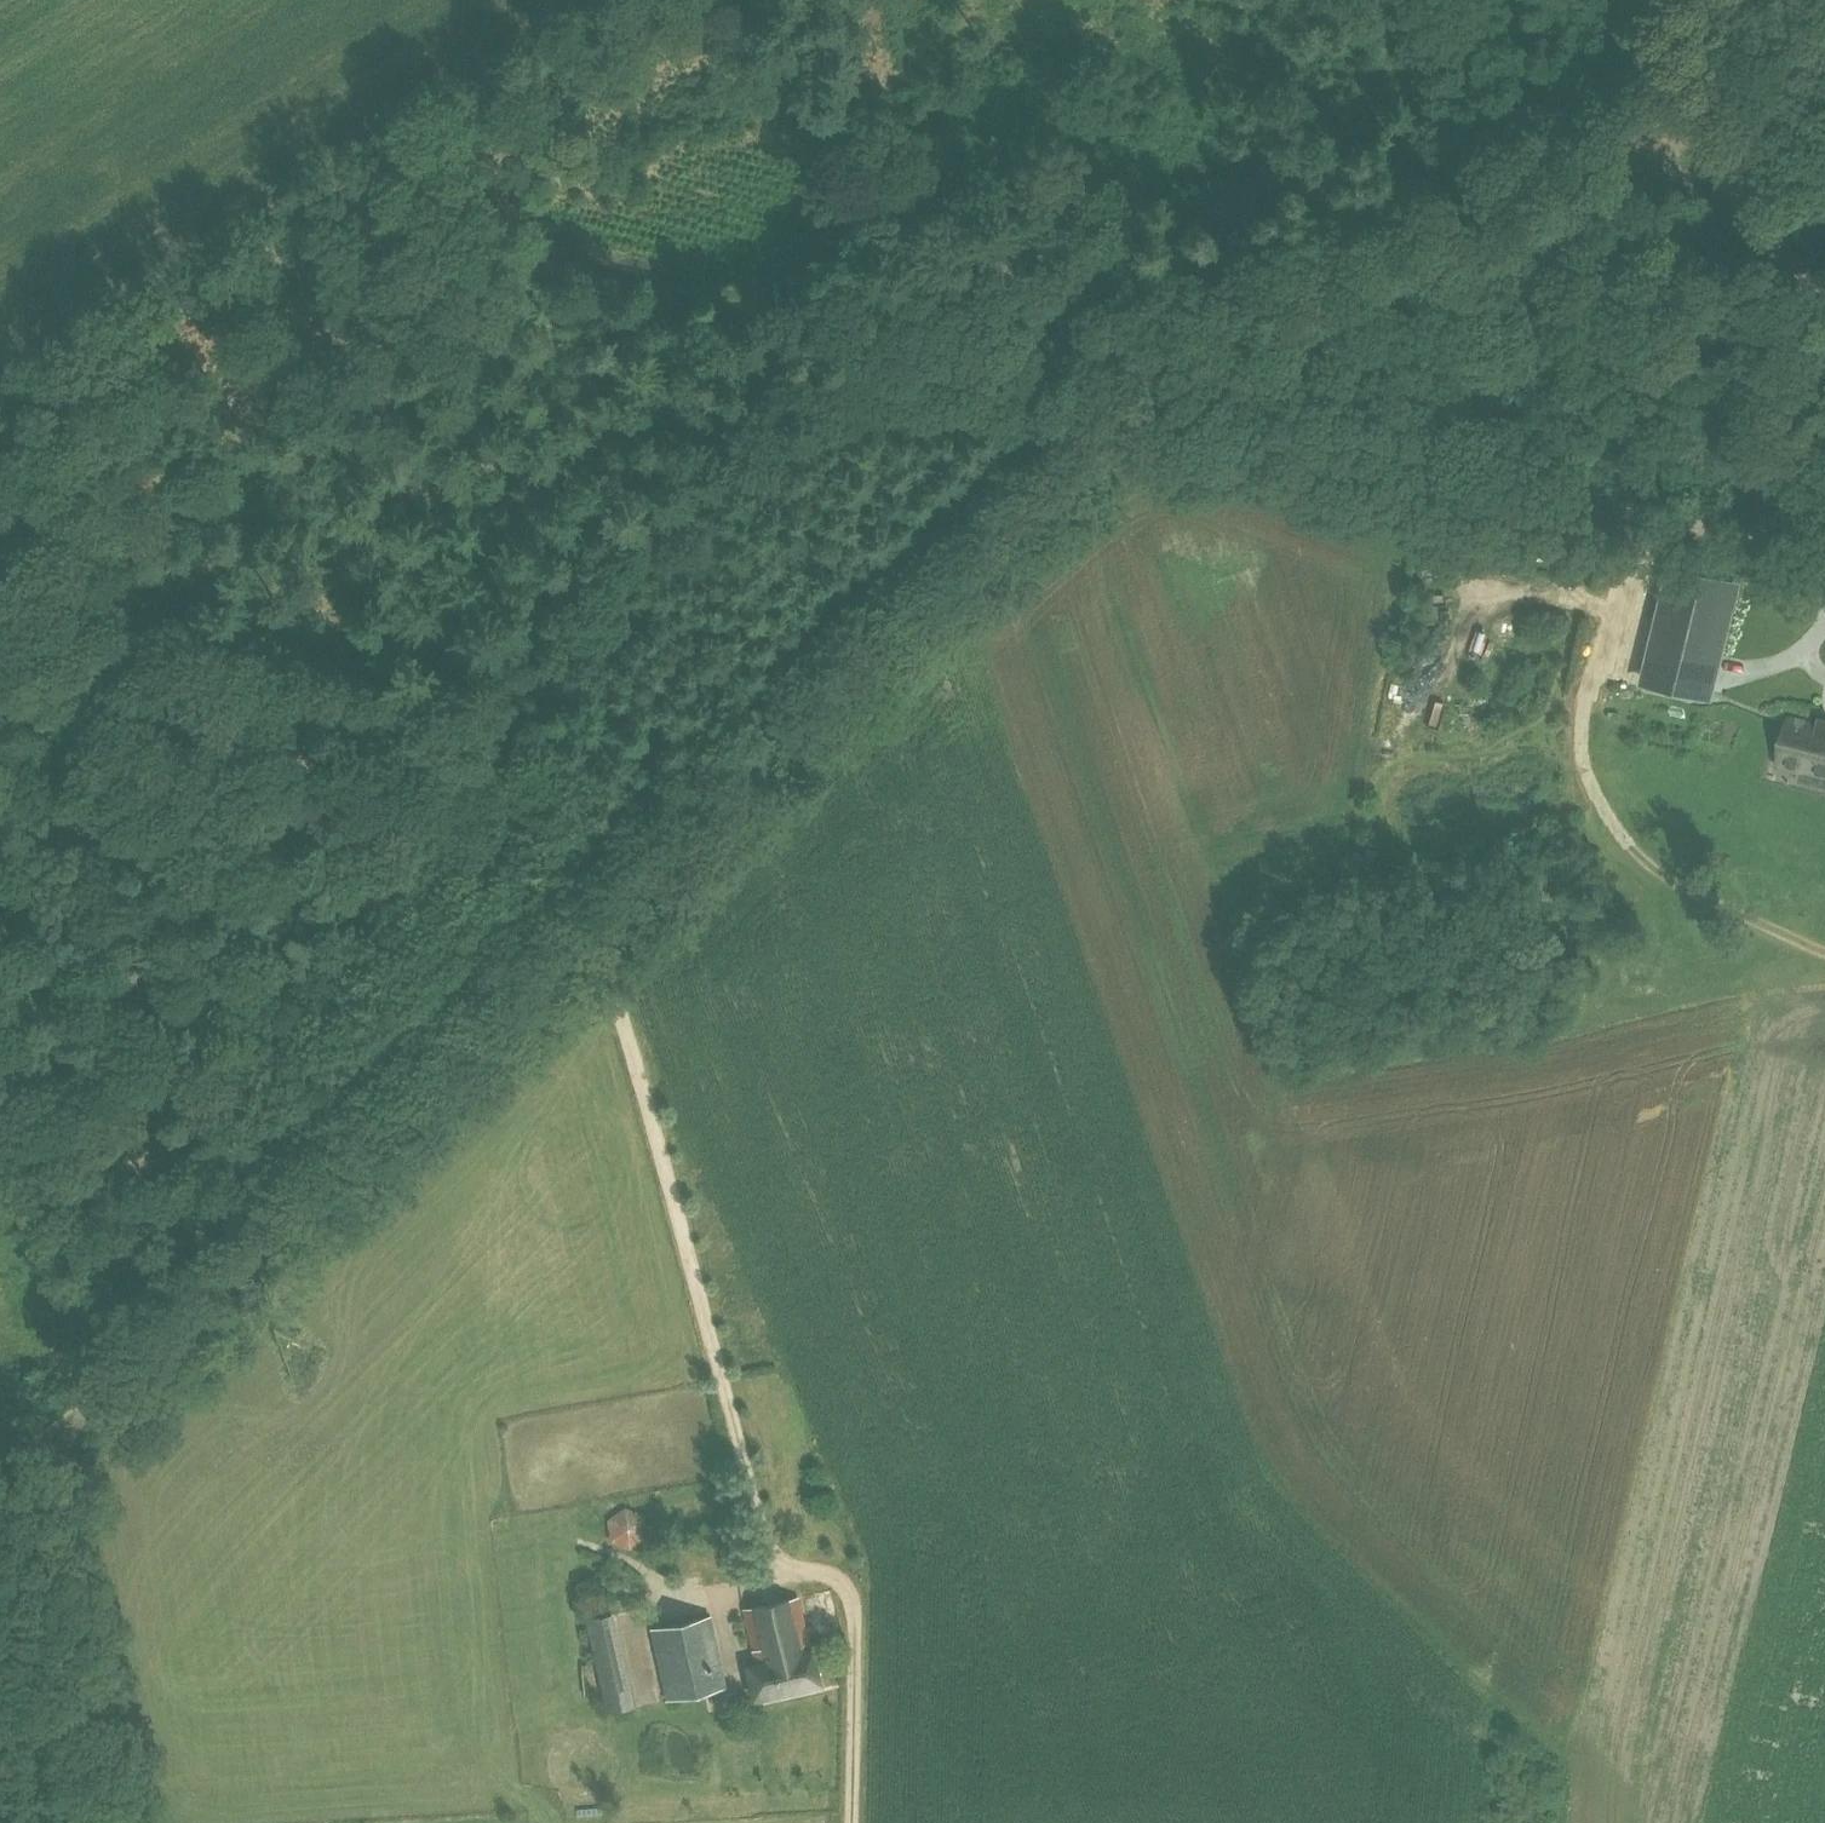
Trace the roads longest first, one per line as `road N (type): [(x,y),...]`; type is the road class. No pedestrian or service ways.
road 1 (track): [(0,1449),(50,1437),(84,1415),(603,915)]
road 2 (unclassified): [(603,915),(838,680),(1067,476),(1148,392)]
road 3 (unclassified): [(1824,557),(1148,392)]
road 4 (unclassified): [(1148,392),(1232,333),(1681,102)]
road 5 (track): [(1655,515),(1585,697),(1588,778),(1618,831),(1669,878),(1824,951)]
road 6 (track): [(50,1437),(48,1468),(121,1822)]
road 7 (unclassified): [(1824,309),(1740,205),(1681,102)]

